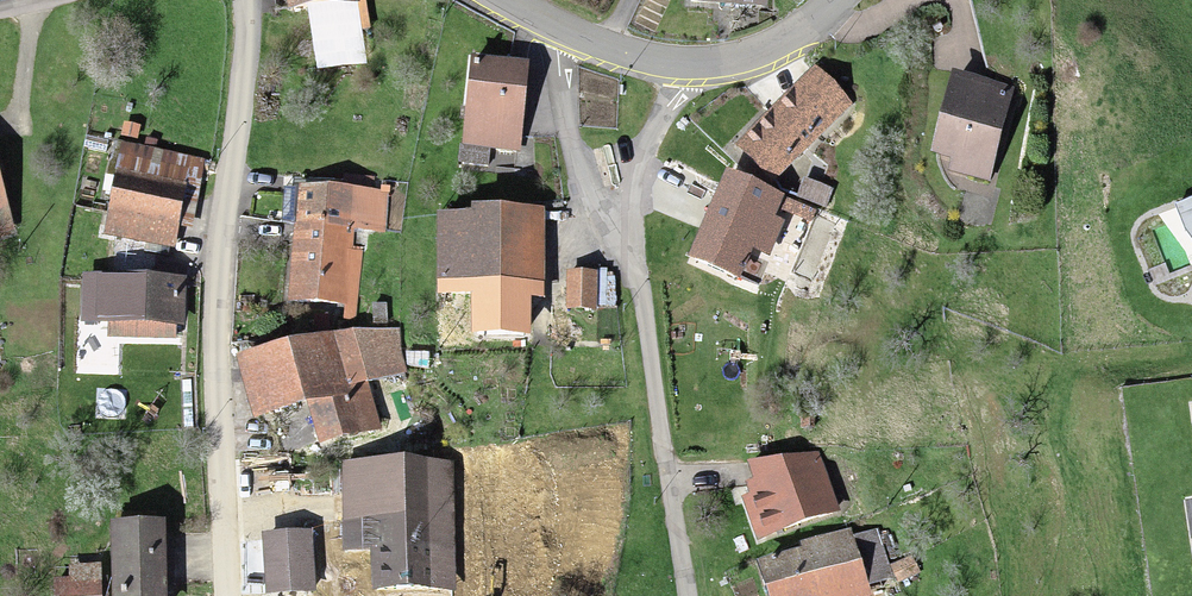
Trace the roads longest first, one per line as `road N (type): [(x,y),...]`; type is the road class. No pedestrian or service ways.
road 1 (residential): [(244,0),(240,116),(214,319),(227,595)]
road 2 (unclassified): [(618,233),(636,261),(688,595)]
road 3 (unclassified): [(552,30),(575,158),(618,233)]
road 4 (unclassified): [(618,233),(625,177),(698,70)]
road 5 (tertiary): [(844,0),(769,55),(698,70)]
road 6 (tertiary): [(698,70),(660,67),(552,30)]
road 7 (track): [(27,12),(17,135)]

